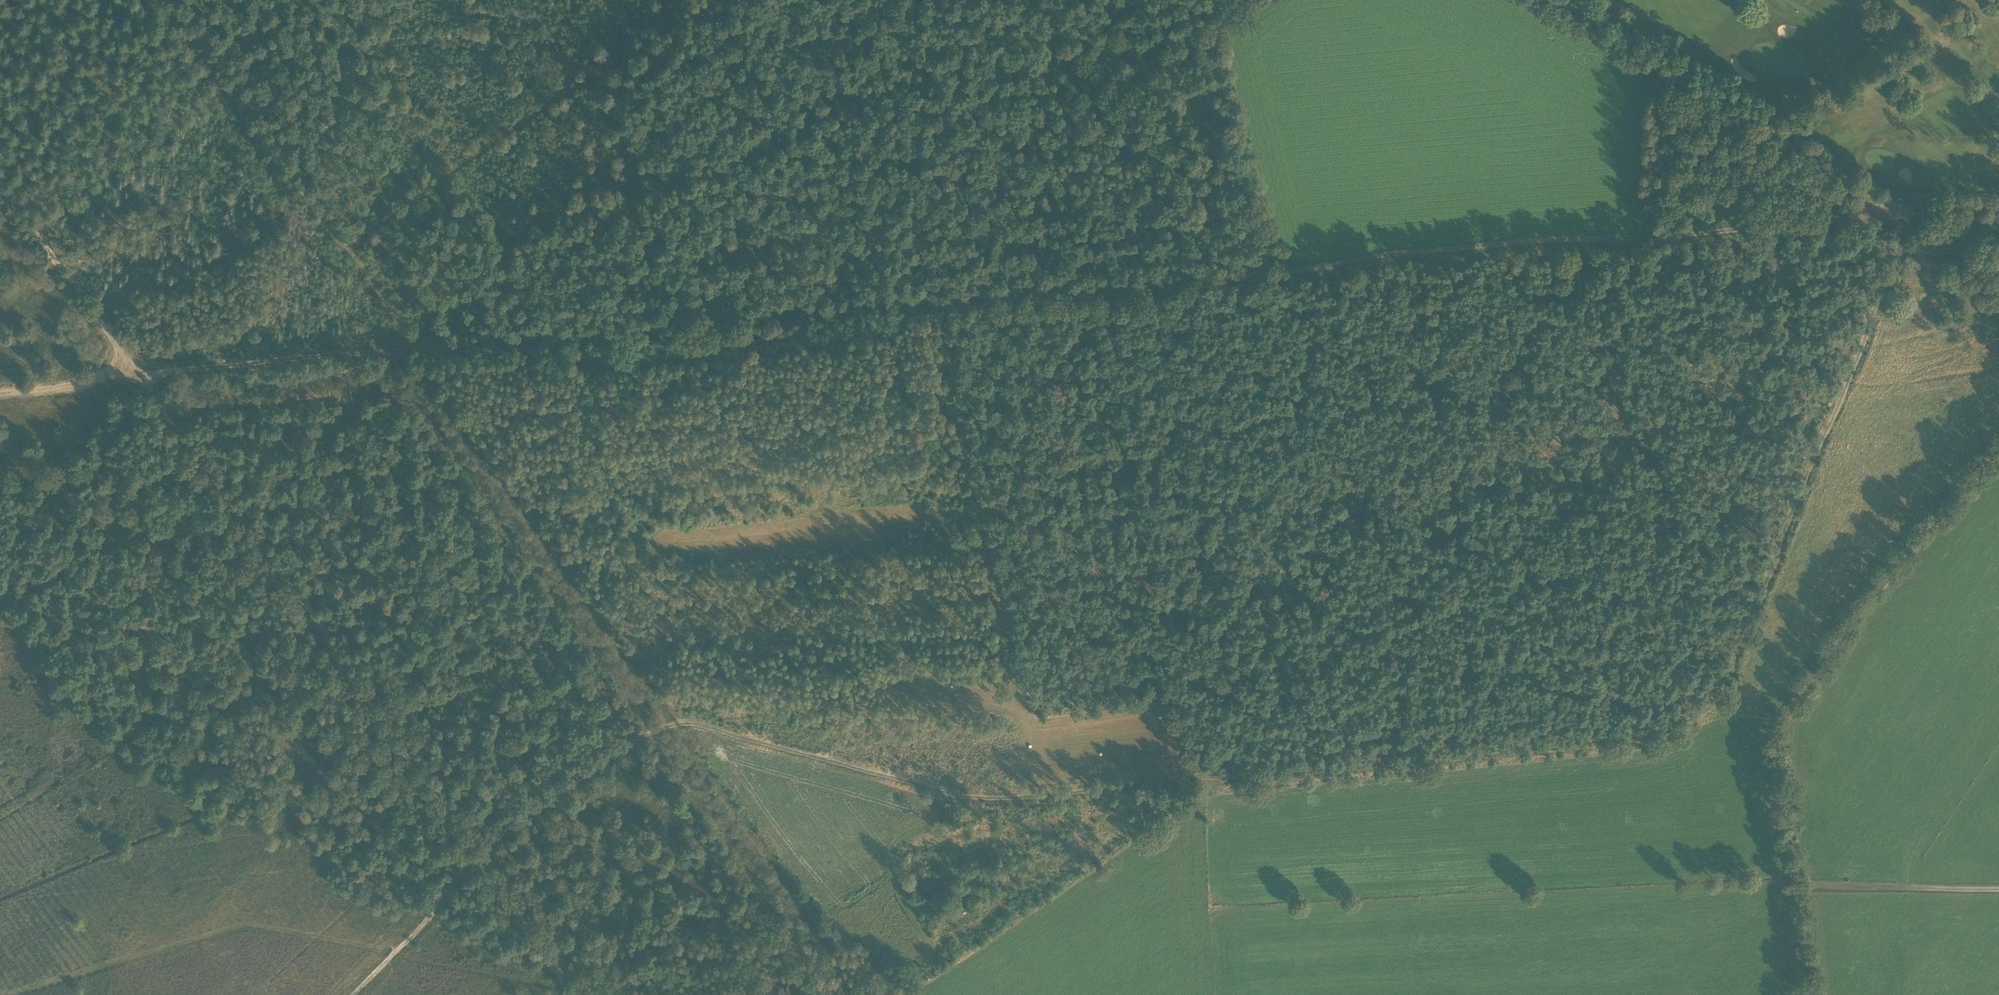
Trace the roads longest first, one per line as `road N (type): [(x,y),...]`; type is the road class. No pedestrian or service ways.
road 1 (track): [(474,854),(664,723),(694,720),(978,798),(1655,734)]
road 2 (track): [(139,374),(1067,285)]
road 3 (track): [(166,411),(395,389),(415,399),(649,727)]
road 4 (track): [(1655,734),(1716,703),(1903,241),(1903,211)]
road 5 (track): [(474,854),(261,539),(139,374)]
road 6 (track): [(1348,262),(1903,211)]
road 7 (track): [(947,297),(940,310),(1029,794)]
road 8 (track): [(1903,211),(1533,0)]
road 9 (track): [(1067,285),(1348,262)]
road 10 (track): [(139,374),(0,177)]
road 11 (track): [(350,994),(433,919),(474,854)]
road 12 (track): [(573,994),(474,854)]
road 13 (track): [(0,389),(139,374)]
road 14 (track): [(421,346),(344,251)]

